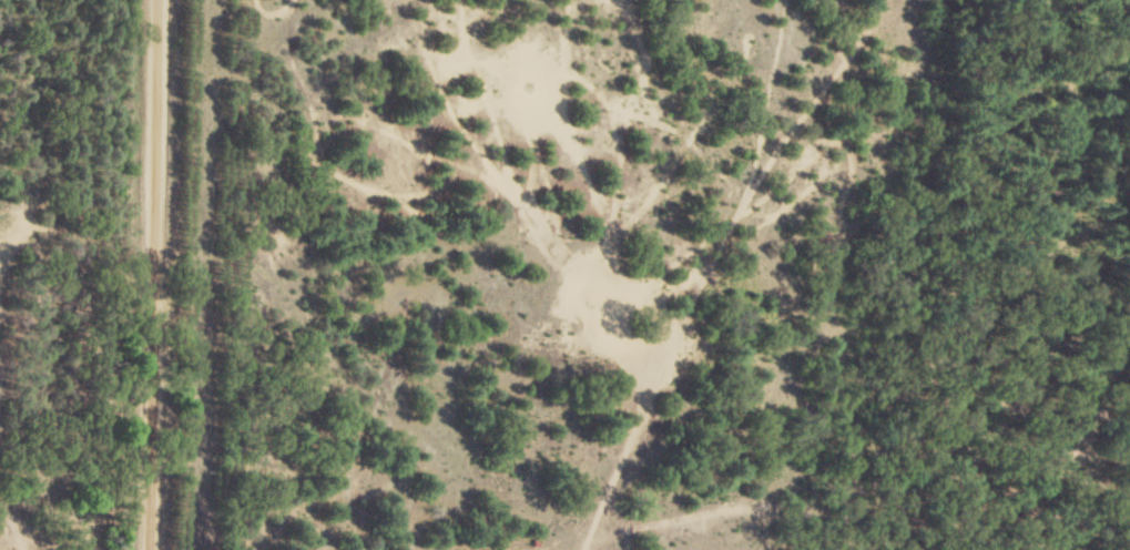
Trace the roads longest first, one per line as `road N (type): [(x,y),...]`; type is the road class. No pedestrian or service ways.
road 1 (residential): [(148,0),(142,549)]

